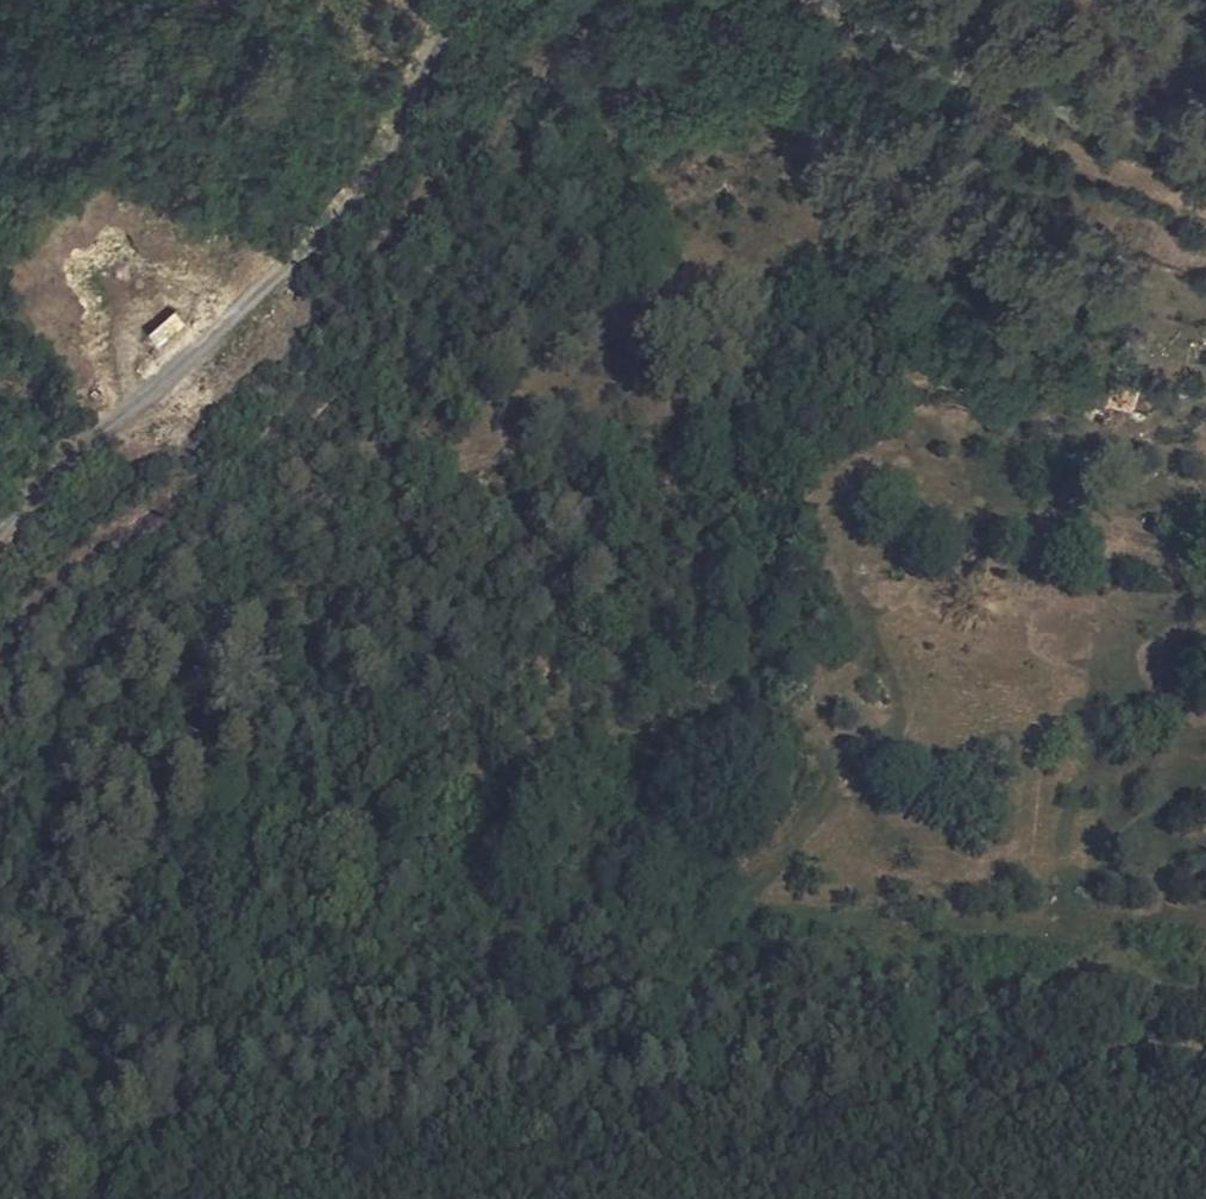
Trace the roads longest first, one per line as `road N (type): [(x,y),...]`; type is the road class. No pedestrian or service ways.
road 1 (unclassified): [(0,531),(41,483),(184,363),(369,180),(451,22),(471,0)]
road 2 (unclassified): [(820,0),(1040,103),(1205,148)]

